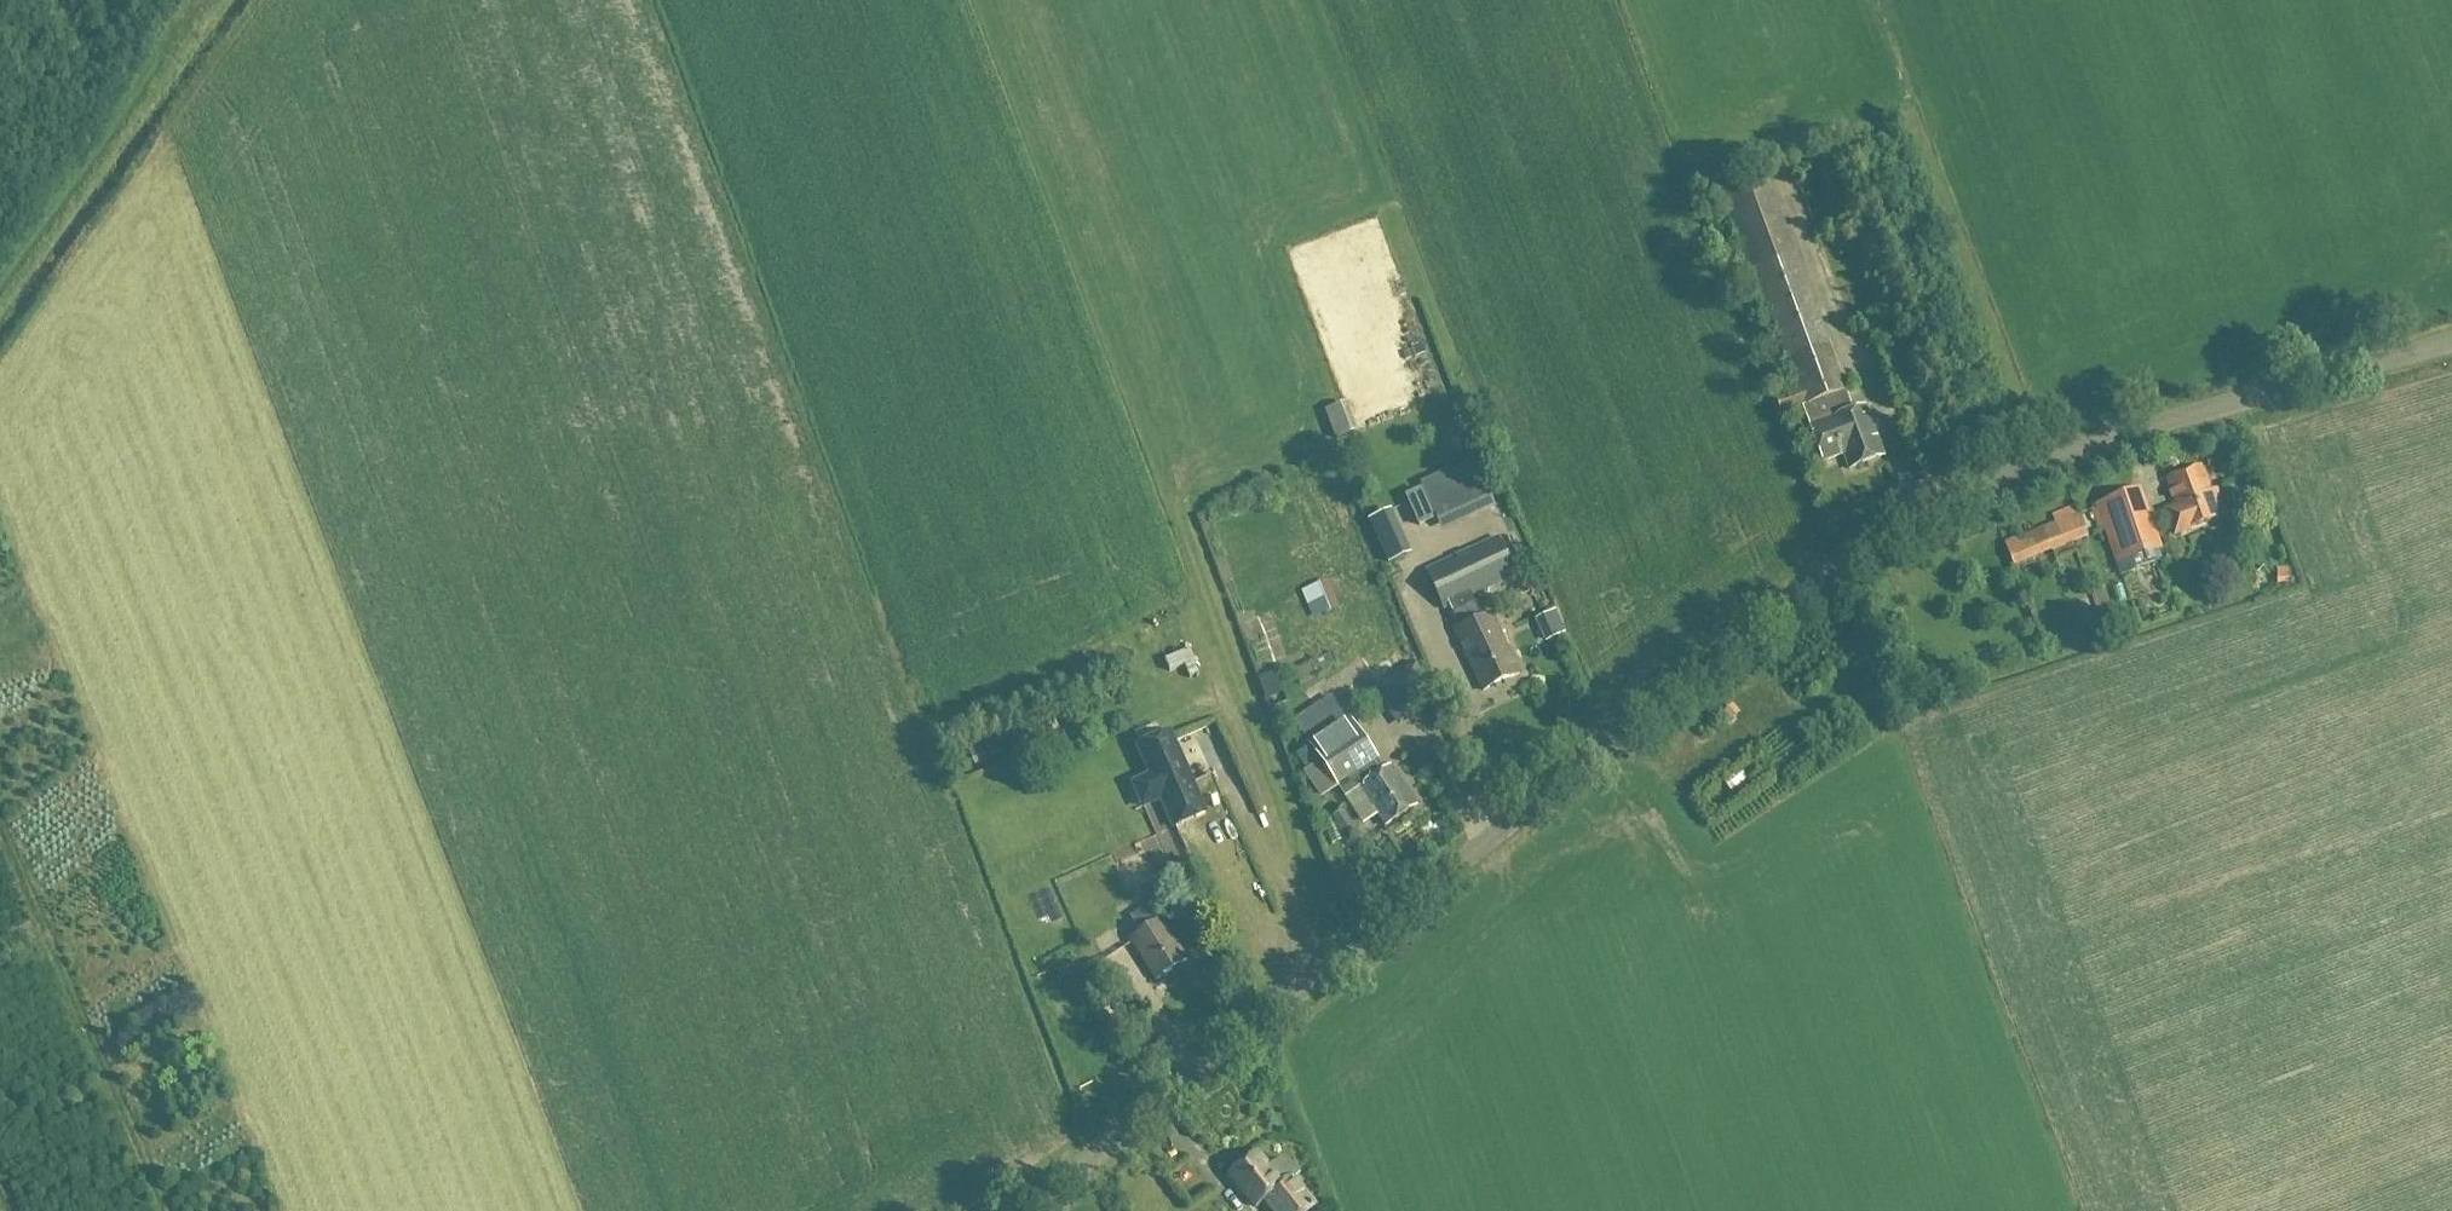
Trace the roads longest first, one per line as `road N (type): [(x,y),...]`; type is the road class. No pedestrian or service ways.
road 1 (unclassified): [(1012,1210),(1749,627),(1861,548),(2018,467),(2451,341)]
road 2 (track): [(0,35),(120,30),(171,46),(0,287)]

